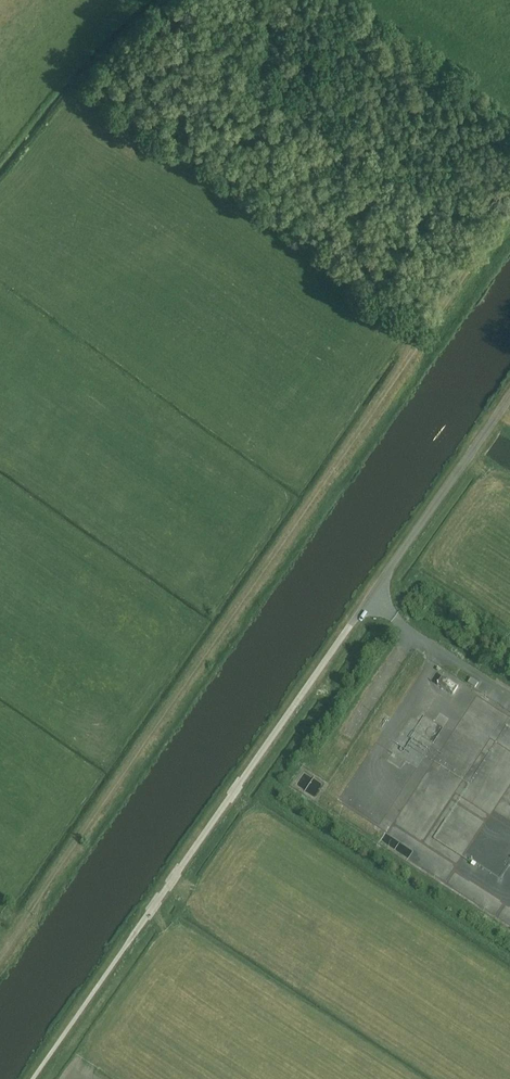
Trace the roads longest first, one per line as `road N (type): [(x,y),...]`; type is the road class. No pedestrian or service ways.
road 1 (track): [(509,226),(0,956)]
road 2 (unclassified): [(142,922),(509,395)]

